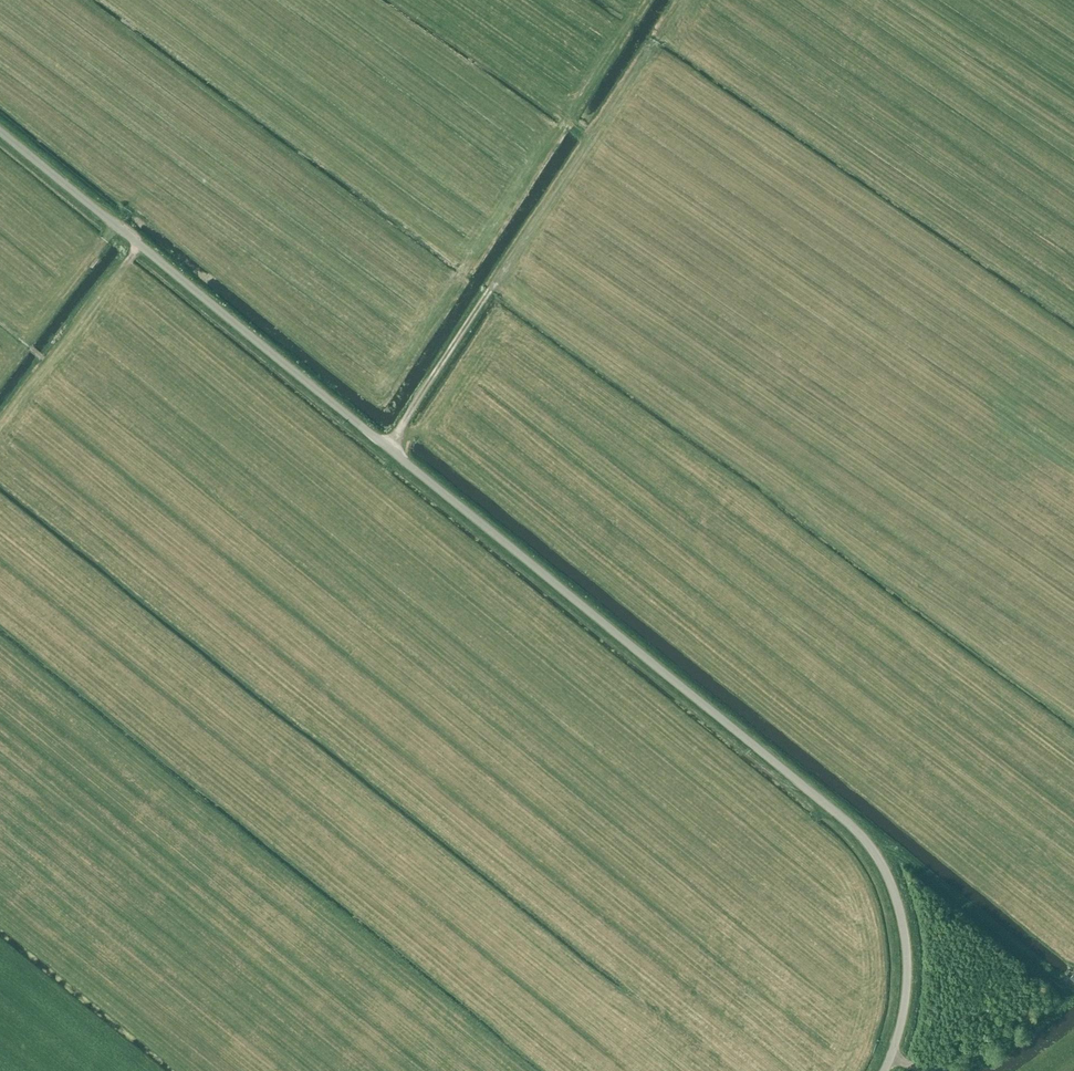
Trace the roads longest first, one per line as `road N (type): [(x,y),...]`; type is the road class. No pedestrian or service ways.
road 1 (unclassified): [(884,1070),(902,1021),(905,940),(887,875),(854,828),(0,131)]
road 2 (track): [(387,446),(684,0)]
road 3 (track): [(873,850),(896,850),(1065,991)]

